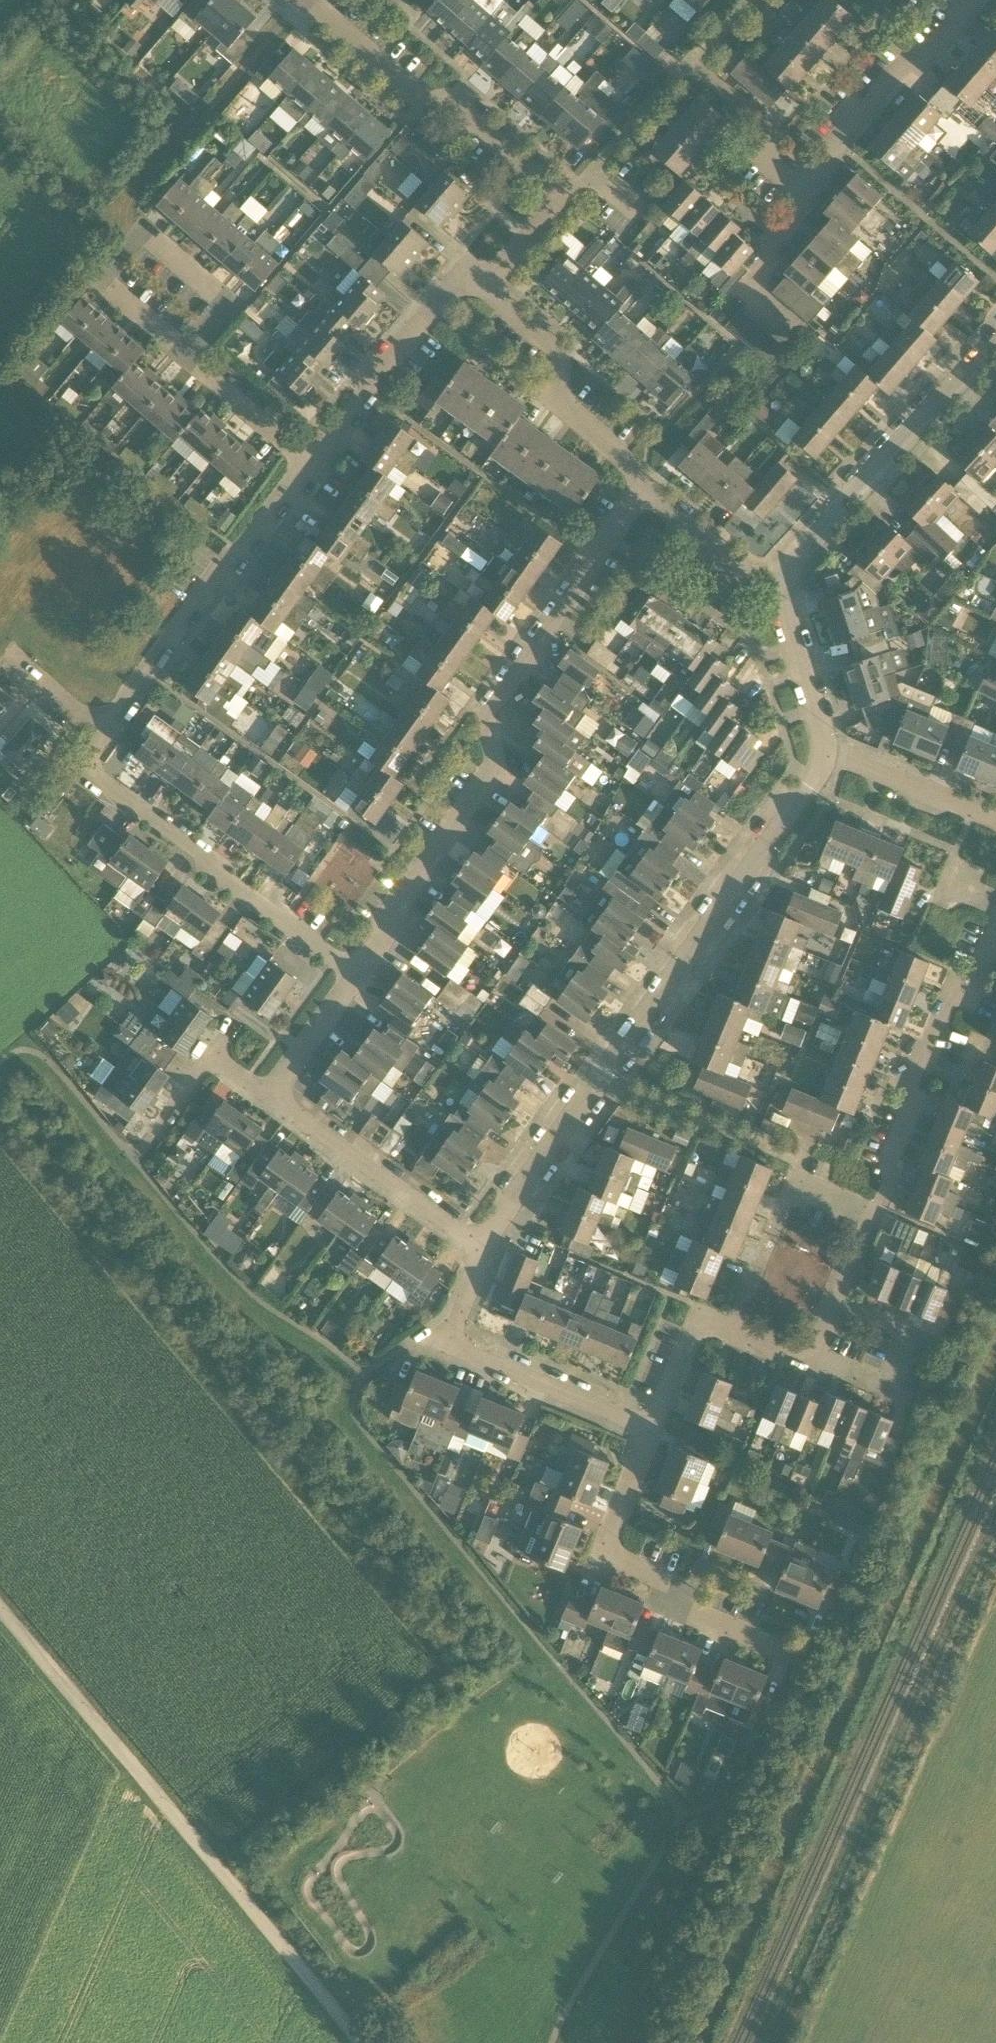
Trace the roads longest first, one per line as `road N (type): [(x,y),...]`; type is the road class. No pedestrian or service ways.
road 1 (residential): [(356,972),(97,778),(92,748),(459,282),(486,288)]
road 2 (residential): [(653,1429),(700,1317),(807,1361),(916,1112),(918,1080),(949,1007),(973,997),(995,943)]
road 3 (residential): [(482,1251),(815,773),(823,746)]
road 4 (residential): [(356,972),(498,770),(485,713),(645,490)]
road 5 (track): [(0,1615),(360,2042)]
road 6 (residential): [(486,288),(561,200),(463,114),(422,102),(304,0)]
road 7 (residential): [(482,1251),(271,1095),(356,972)]
road 8 (residential): [(746,292),(801,227),(815,170),(964,2)]
road 9 (residential): [(653,1429),(445,1343),(482,1251)]
road 10 (residential): [(786,584),(804,546),(995,340)]
road 11 (residential): [(645,490),(633,465),(561,402),(563,357),(486,288)]
road 12 (residential): [(995,821),(823,746)]
road 13 (residential): [(786,584),(766,582),(645,490)]
road 14 (residential): [(823,746),(786,584)]

